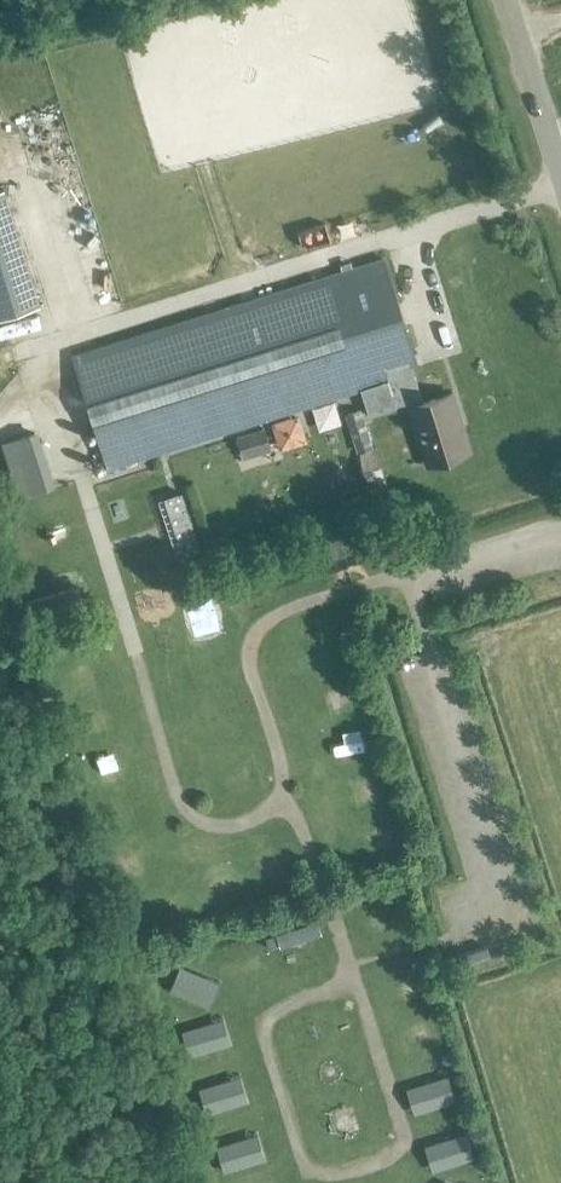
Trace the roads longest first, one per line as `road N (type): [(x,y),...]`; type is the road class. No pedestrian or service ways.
road 1 (track): [(272,803),(297,820),(405,1134),(395,1158),(323,1176),(302,1156),(261,1029),(283,1008),(347,981)]
road 2 (tertiary): [(560,178),(505,0)]

